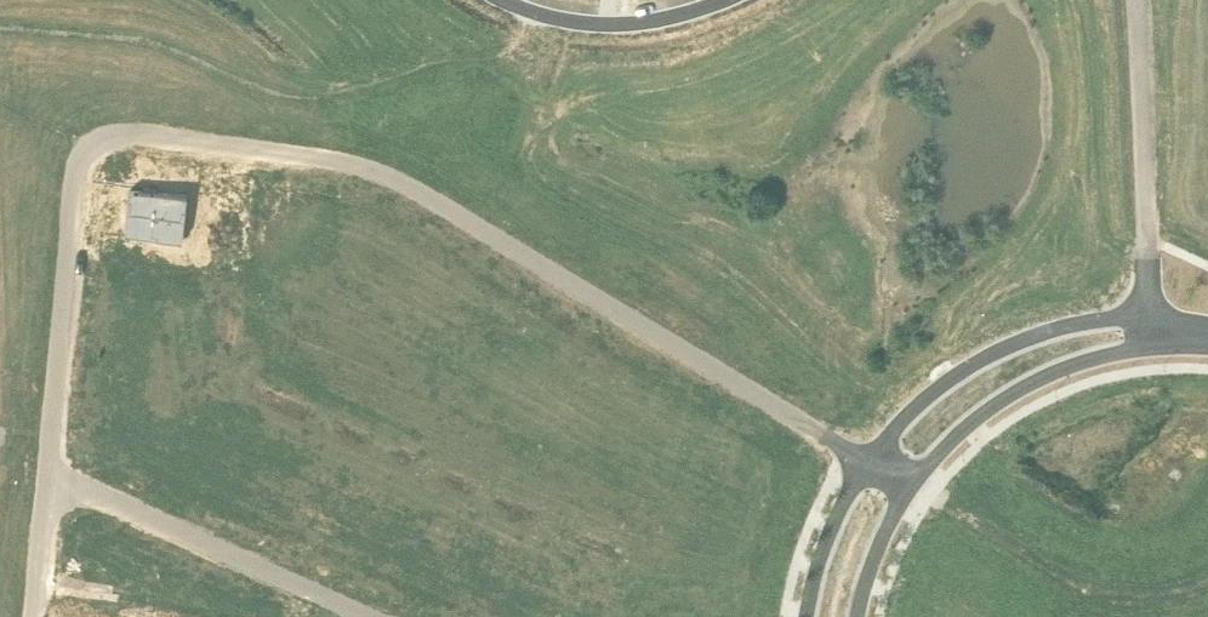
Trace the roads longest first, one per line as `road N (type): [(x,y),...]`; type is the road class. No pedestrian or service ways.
road 1 (residential): [(46,477),(71,175),(85,150),(117,137),(388,176),(865,465)]
road 2 (residential): [(361,616),(46,477)]
road 3 (residential): [(1153,326),(1129,319),(1069,325),(984,355),(916,404),(865,465)]
road 4 (residential): [(1153,326),(1136,0)]
road 5 (track): [(908,494),(1072,589),(1145,598),(1207,587)]
road 6 (residential): [(908,494),(1001,402),(1052,373),(1137,344),(1153,326)]
road 7 (residential): [(500,0),(619,26),(664,22),(725,0)]
road 8 (residential): [(865,465),(817,565),(807,616)]
road 9 (residential): [(36,616),(46,477)]
road 10 (residential): [(854,616),(908,494)]

